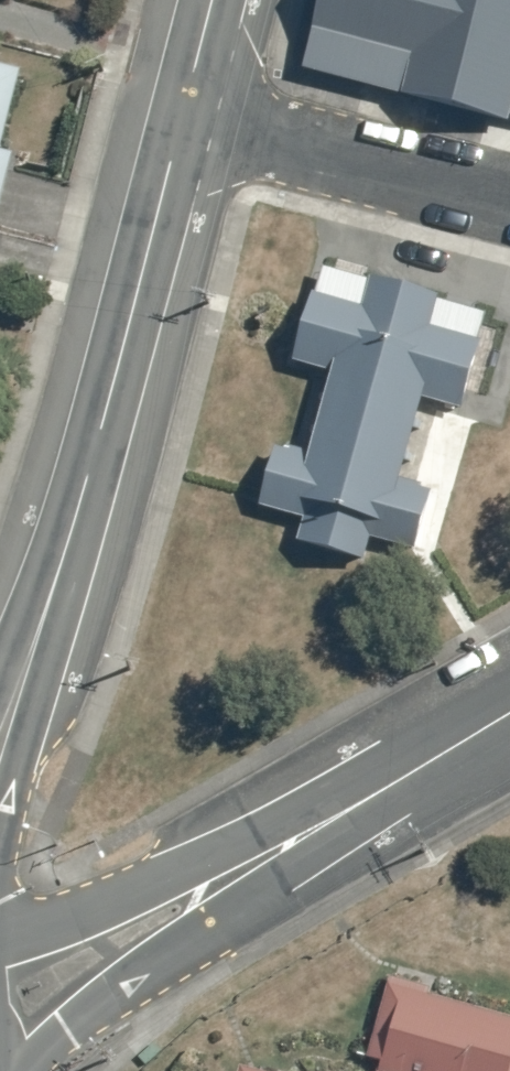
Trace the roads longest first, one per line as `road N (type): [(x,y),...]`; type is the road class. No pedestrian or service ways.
road 1 (secondary): [(0,729),(176,113)]
road 2 (tertiary): [(0,1021),(175,907),(509,712)]
road 3 (residential): [(176,113),(509,201)]

